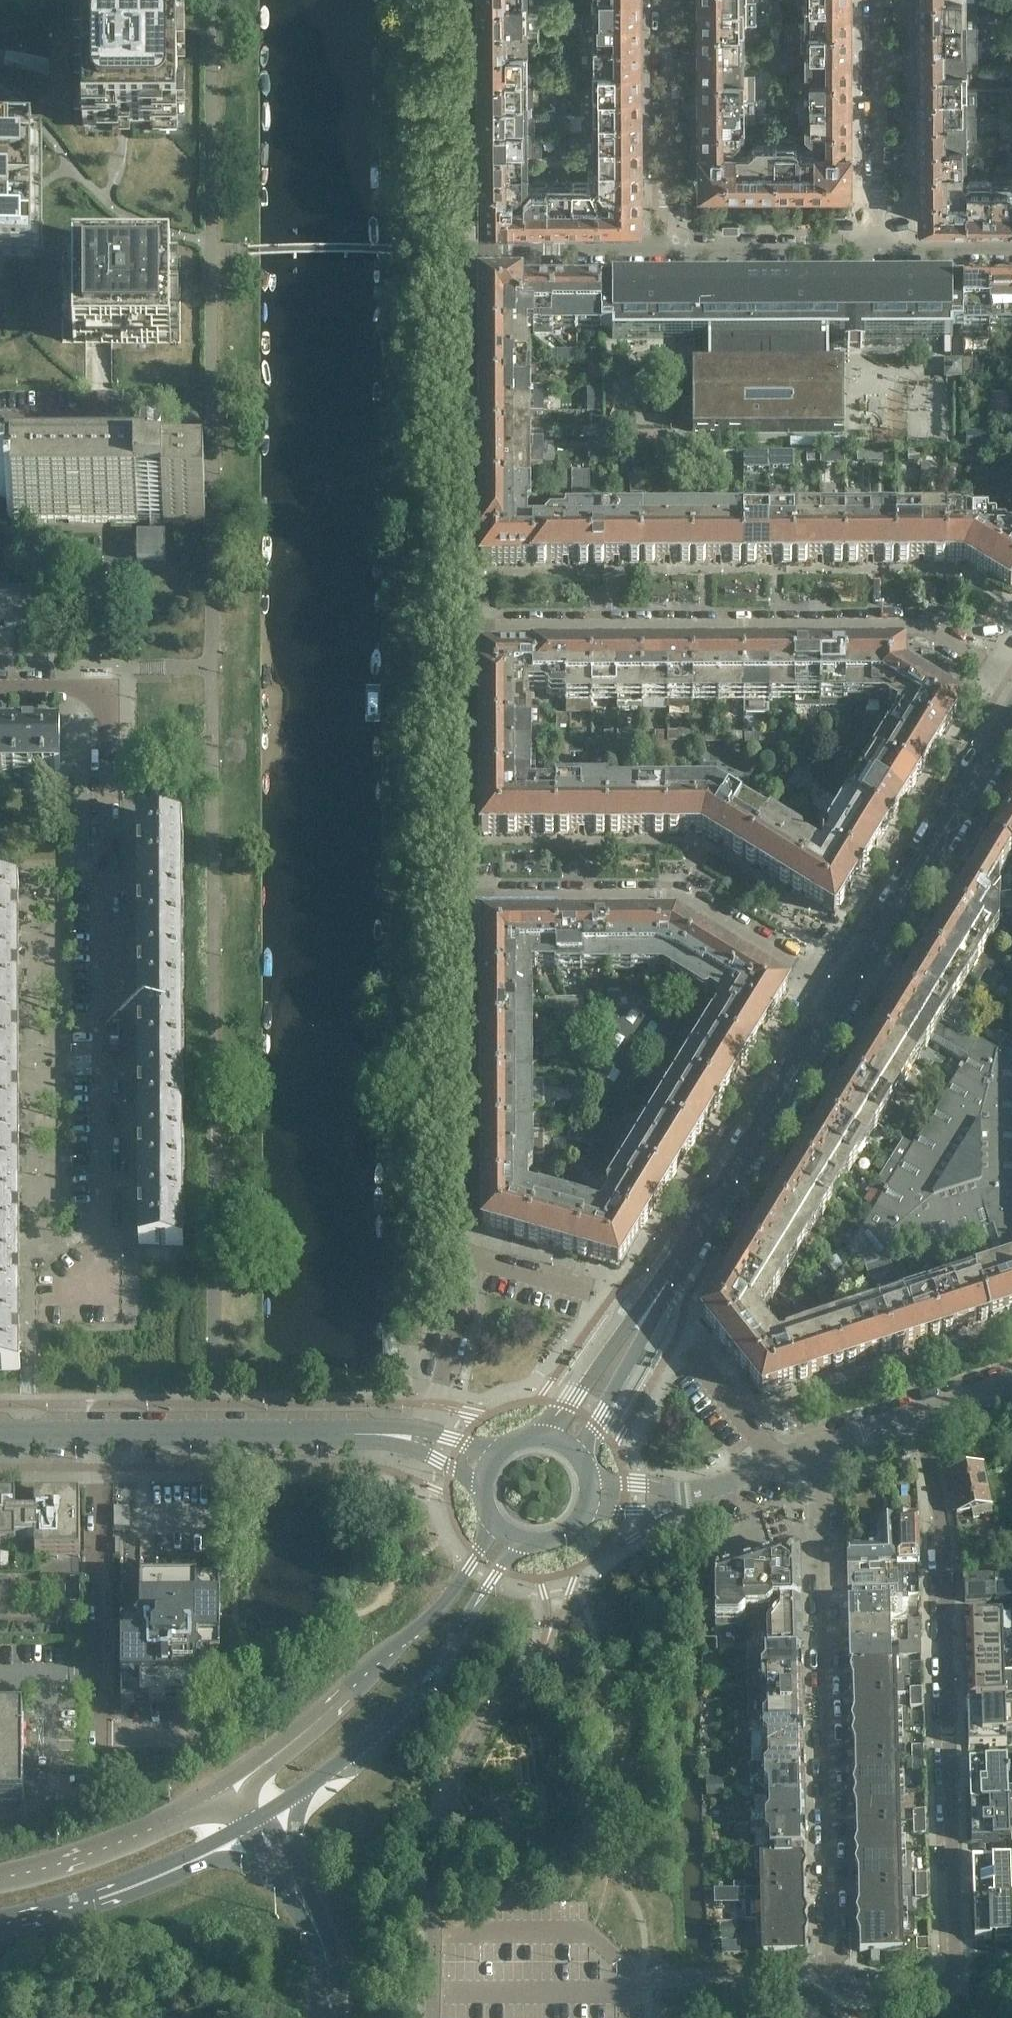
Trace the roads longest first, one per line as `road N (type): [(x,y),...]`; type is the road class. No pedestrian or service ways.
road 1 (residential): [(831,1977),(854,1992),(892,1992),(933,1990),(950,1974),(943,1531),(924,1413)]
road 2 (residential): [(56,1300),(100,1281),(106,731),(101,706),(86,694)]
road 3 (unclassified): [(458,631),(915,628),(1011,685)]
road 4 (residential): [(831,1977),(814,1453)]
road 5 (unclassified): [(842,994),(682,898),(458,895)]
road 6 (secondary): [(265,1813),(343,1763),(409,1703),(523,1543)]
road 7 (residential): [(454,254),(458,631)]
road 8 (secondary): [(490,1520),(456,1586),(414,1628),(330,1708),(227,1780)]
road 9 (residential): [(458,895),(458,1258)]
road 10 (tertiary): [(327,1434),(0,1434)]
road 11 (secondary): [(842,994),(1011,719)]
road 12 (secondary): [(687,1248),(842,994)]
road 13 (residential): [(458,631),(458,895)]
road 14 (secondary): [(0,1916),(152,1871),(245,1825)]
road 15 (residential): [(453,0),(454,254)]
road 16 (residential): [(669,250),(667,0)]
road 17 (residential): [(881,0),(884,247)]
road 18 (secondary): [(227,1780),(96,1843),(0,1870)]
road 19 (secondary): [(687,1248),(546,1437)]
road 20 (secondary): [(573,1451),(598,1425),(687,1248)]
road 21 (residential): [(669,250),(454,254)]
road 22 (residential): [(884,247),(669,250)]
road 23 (residential): [(458,1258),(459,1306),(428,1432)]
road 24 (track): [(502,1704),(524,1722),(587,1729),(586,1771),(610,1752)]
road 25 (residential): [(591,1294),(458,1258)]
road 26 (tertiary): [(319,1938),(303,1880),(265,1813)]
road 27 (tertiary): [(245,1825),(319,1938)]
road 28 (unclassified): [(691,1495),(814,1453)]
road 29 (residential): [(1011,248),(884,247)]

